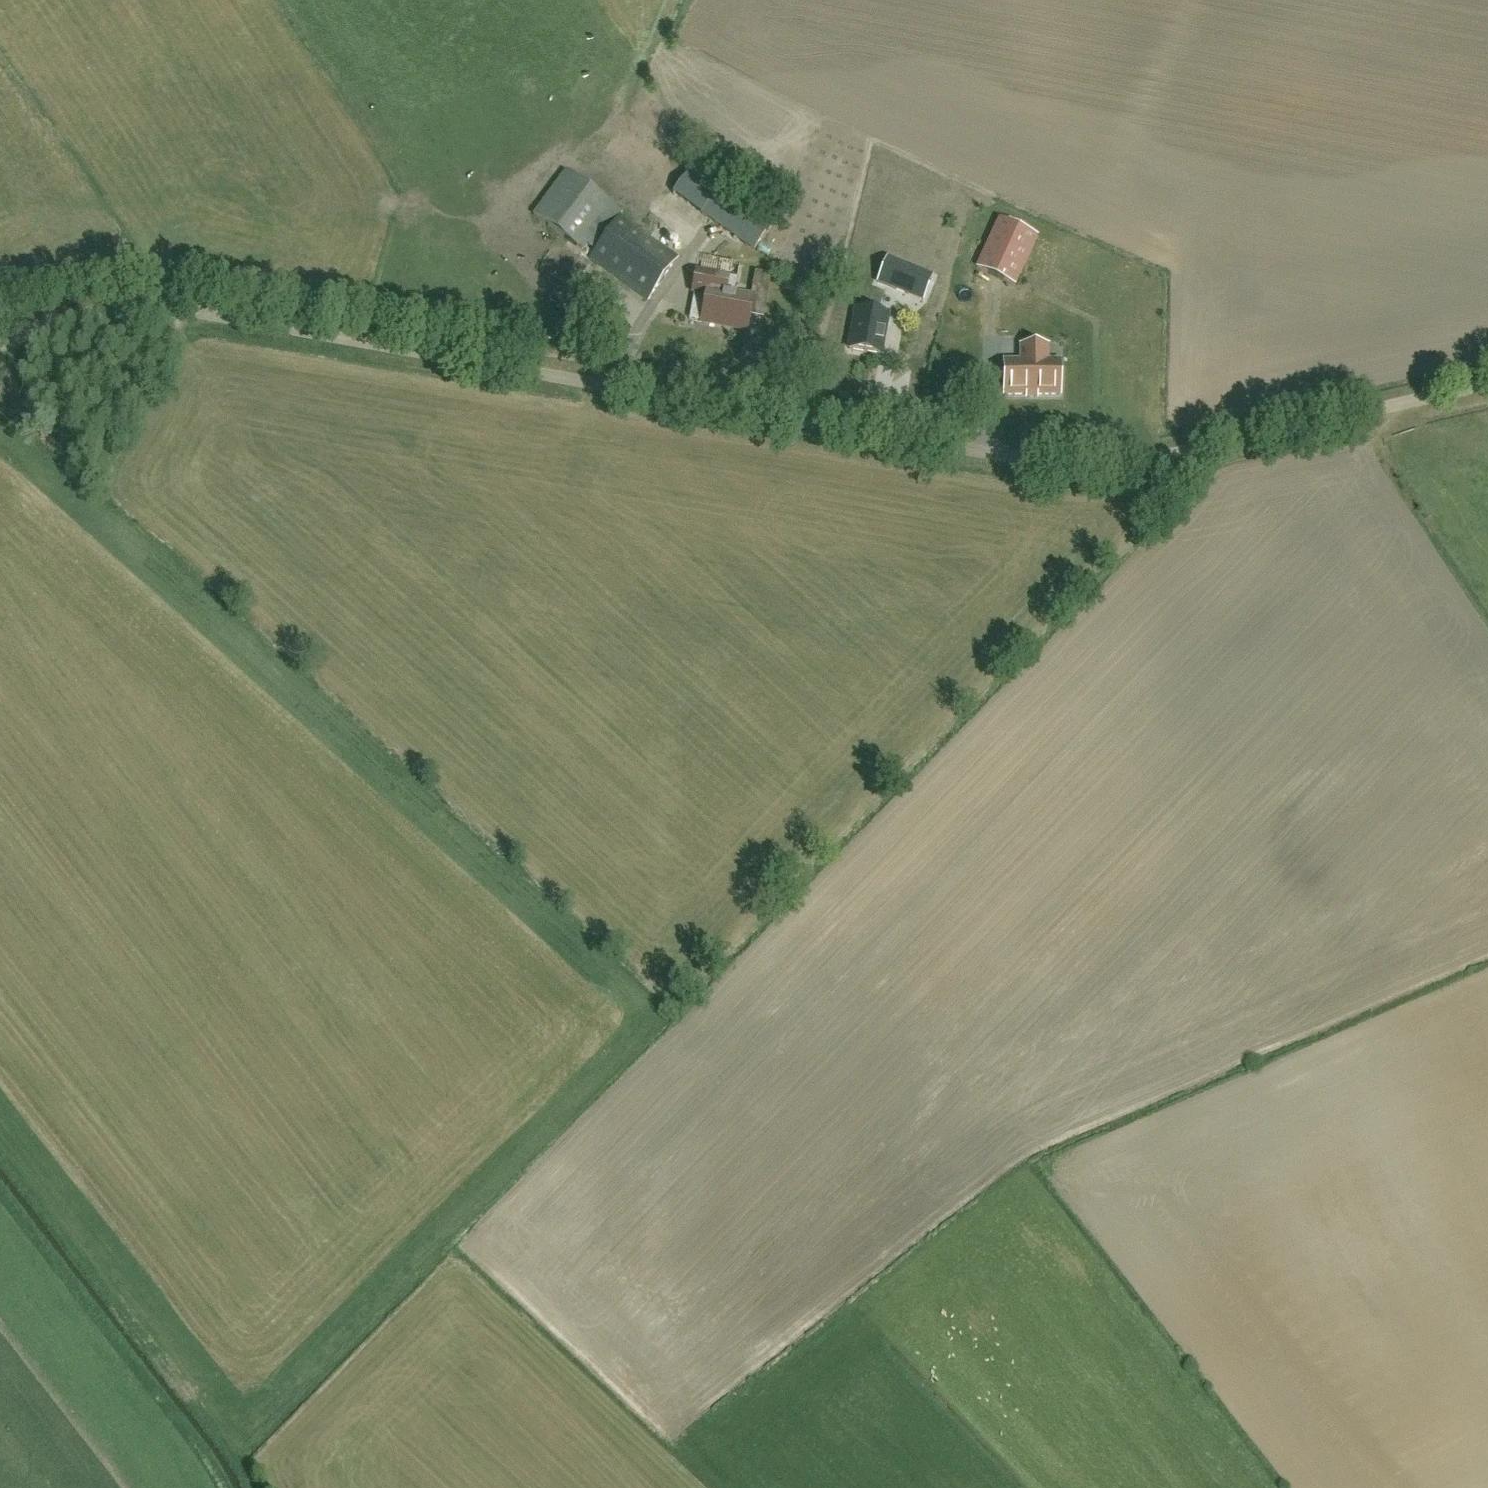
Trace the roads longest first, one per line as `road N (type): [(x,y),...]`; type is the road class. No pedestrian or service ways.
road 1 (unclassified): [(0,337),(93,311),(219,317),(1098,467),(1215,451),(1487,389)]

